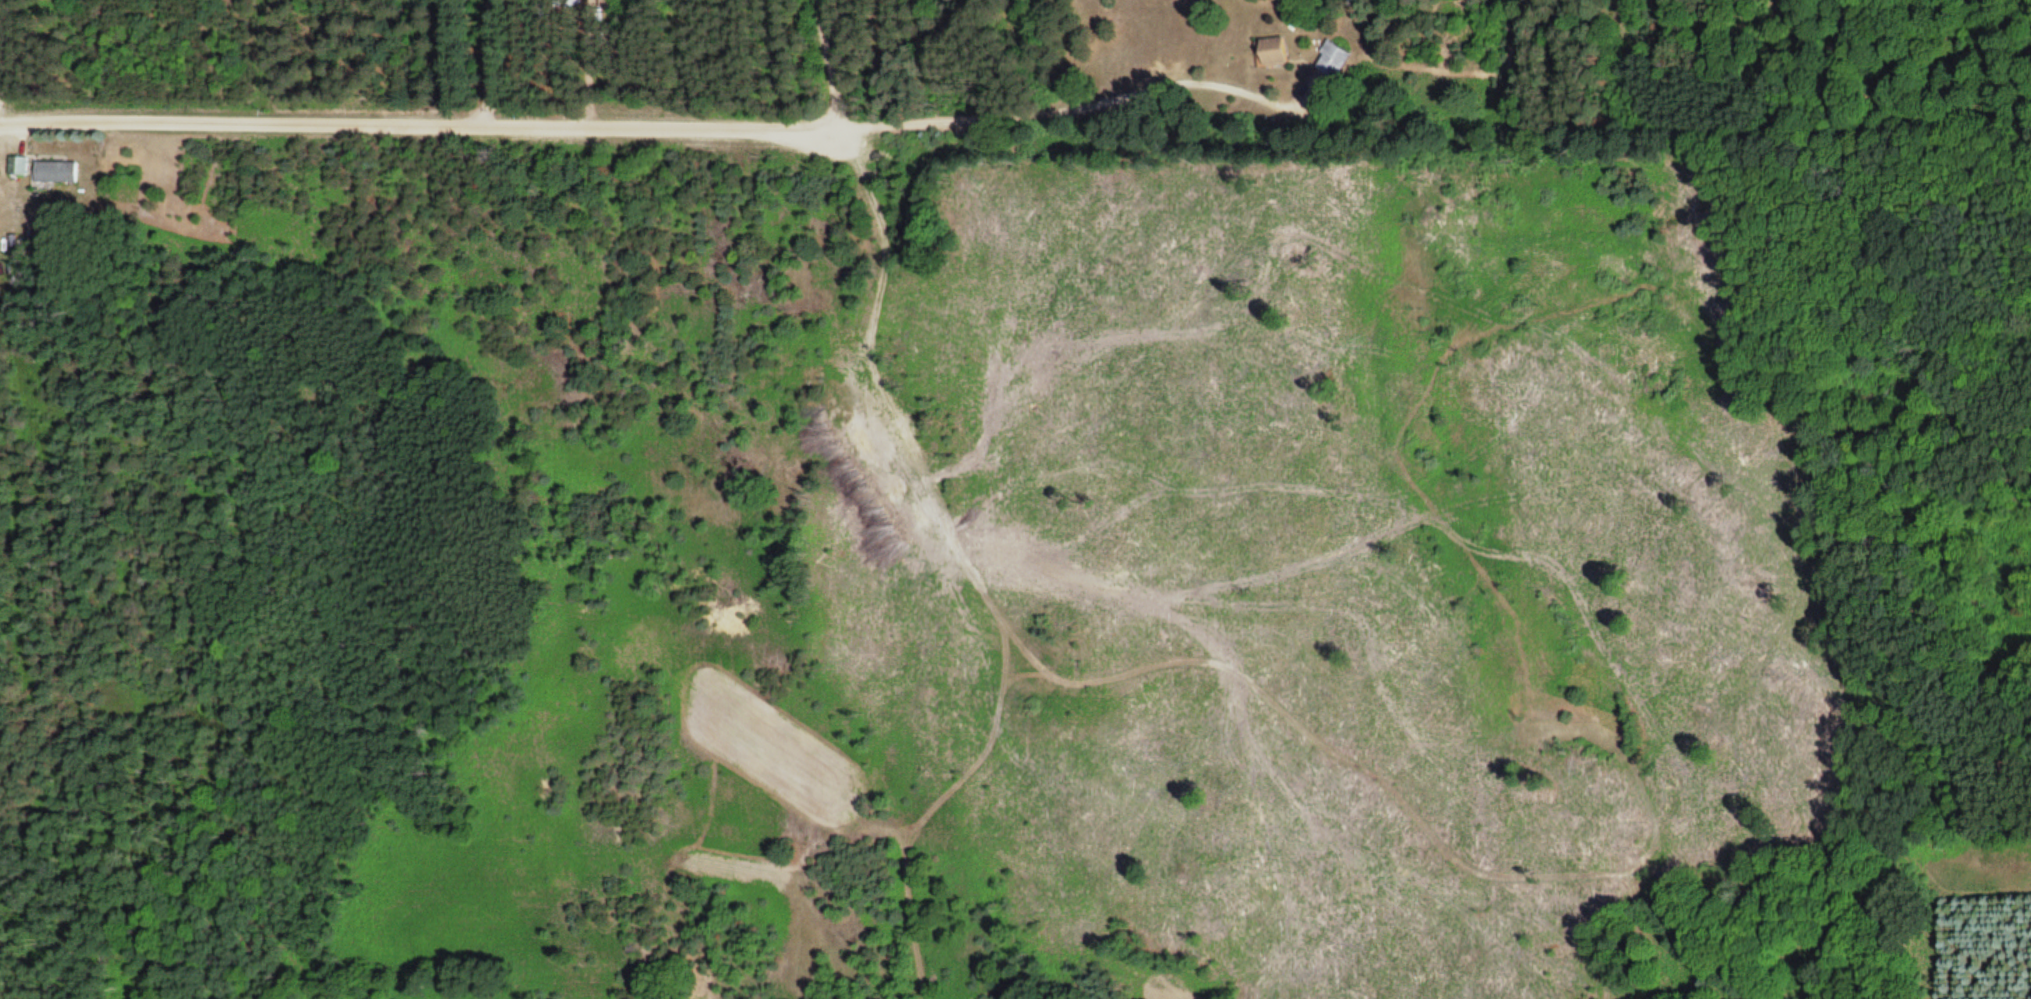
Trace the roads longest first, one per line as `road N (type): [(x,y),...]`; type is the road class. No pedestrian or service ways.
road 1 (residential): [(0,125),(834,125)]
road 2 (residential): [(488,123),(488,0)]

